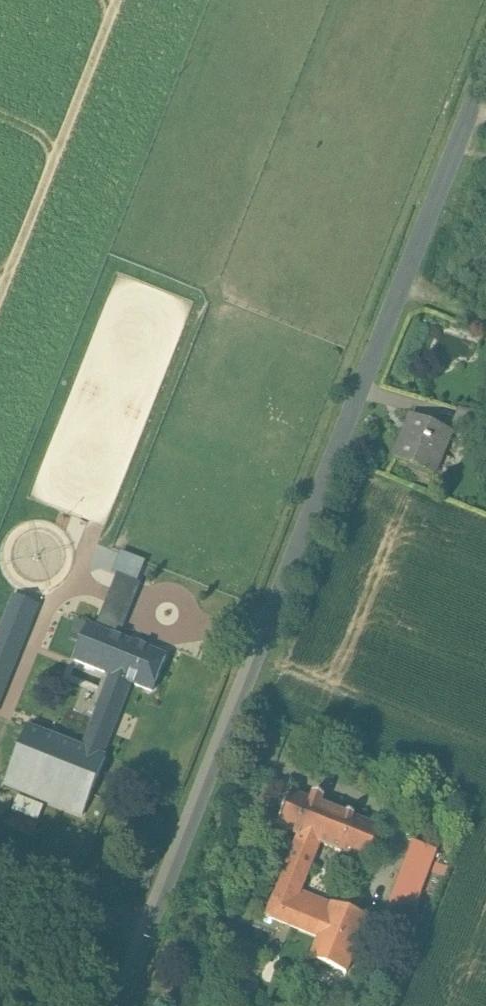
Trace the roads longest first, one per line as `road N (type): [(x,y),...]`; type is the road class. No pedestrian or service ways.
road 1 (unclassified): [(148,927),(485,73)]
road 2 (track): [(148,927),(0,867)]

